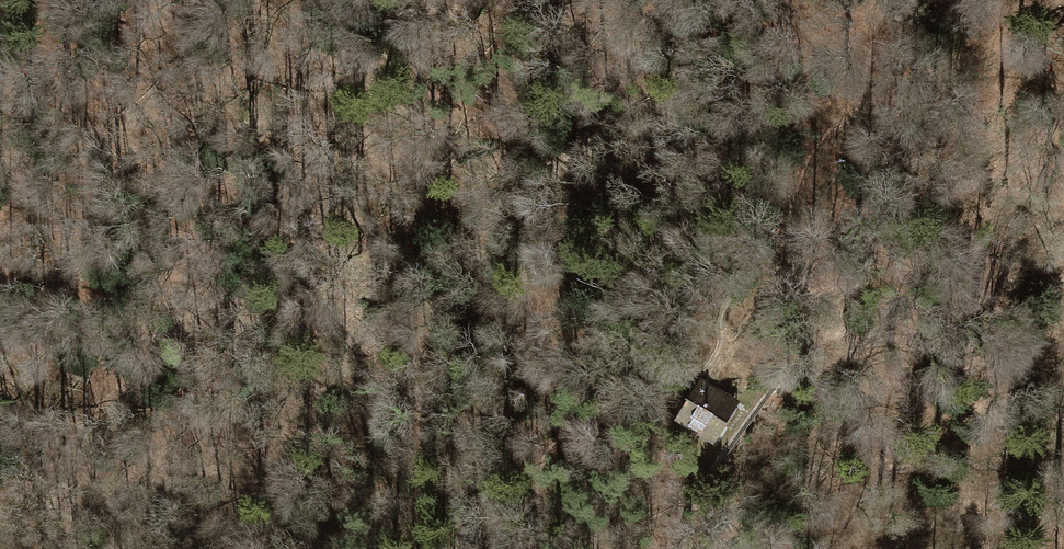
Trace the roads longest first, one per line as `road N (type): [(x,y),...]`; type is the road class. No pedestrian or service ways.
road 1 (motorway): [(1063,403),(0,187)]
road 2 (motorway): [(0,376),(849,548)]

